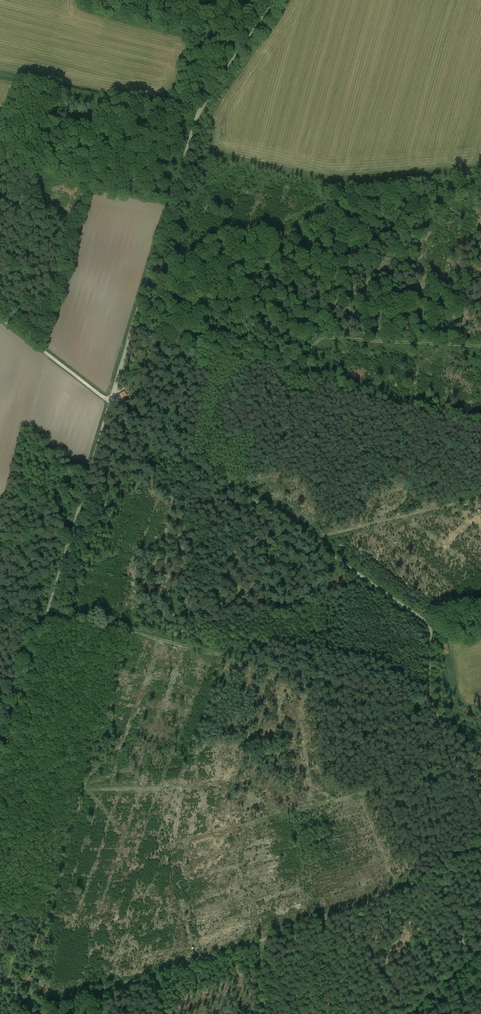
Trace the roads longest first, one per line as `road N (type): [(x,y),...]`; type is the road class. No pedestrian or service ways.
road 1 (unclassified): [(0,773),(192,122),(271,0)]
road 2 (track): [(0,315),(434,628),(432,702),(480,824)]

